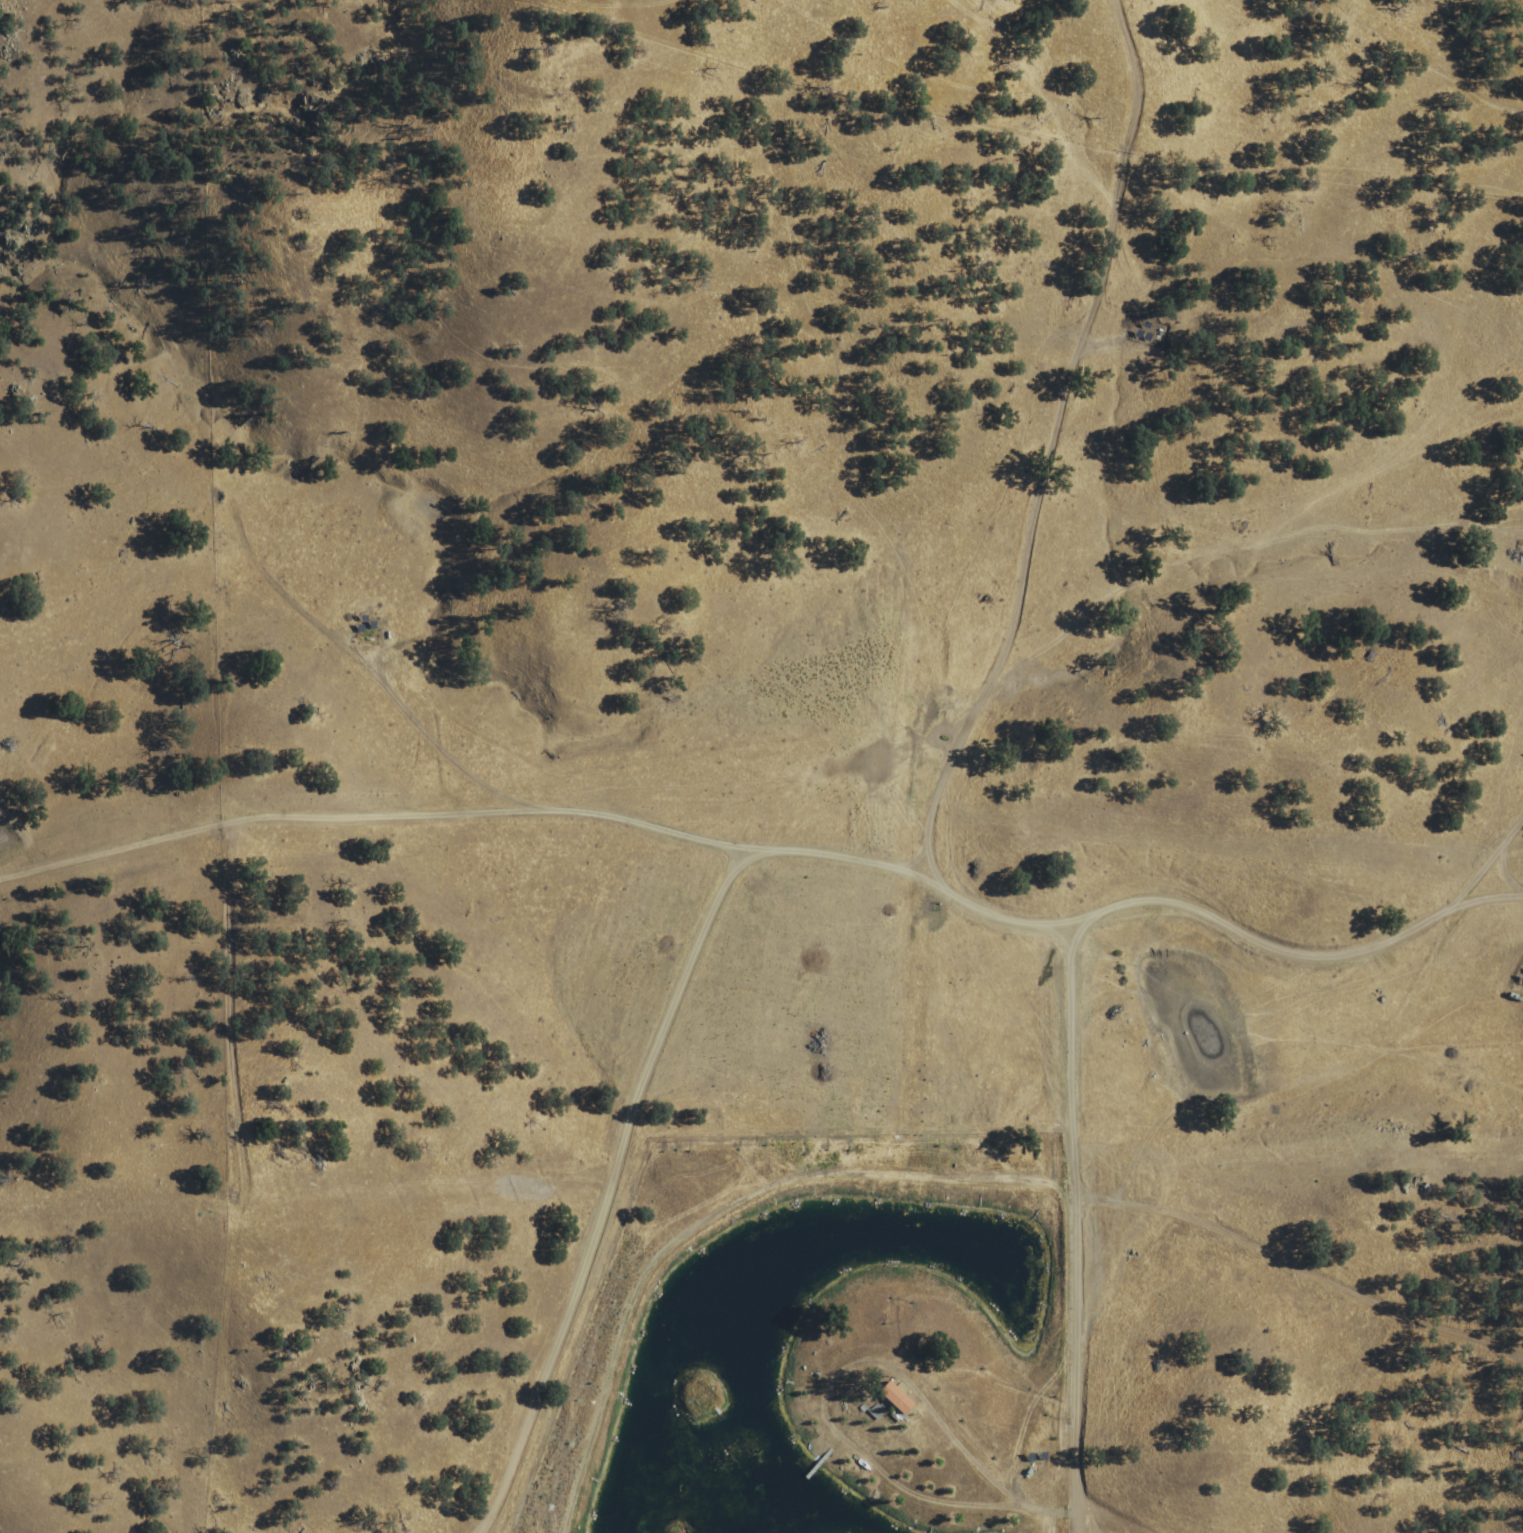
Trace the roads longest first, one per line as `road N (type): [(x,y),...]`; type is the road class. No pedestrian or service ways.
road 1 (residential): [(1522,903),(1483,906),(1381,960),(1332,970),(1164,910),(1055,938),(1014,939),(878,859),(724,858),(575,824),(258,829),(0,891)]

